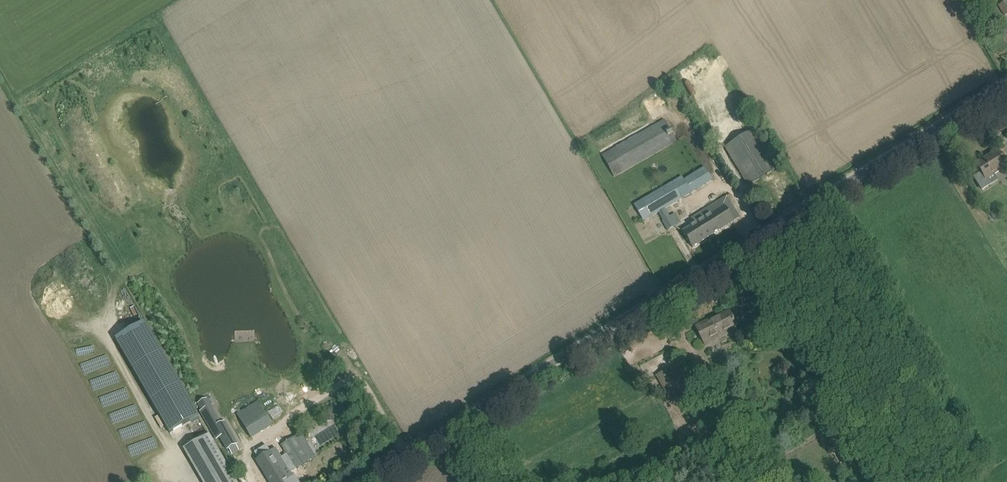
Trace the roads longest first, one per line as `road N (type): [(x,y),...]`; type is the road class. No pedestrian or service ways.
road 1 (unclassified): [(356,481),(1006,83)]

